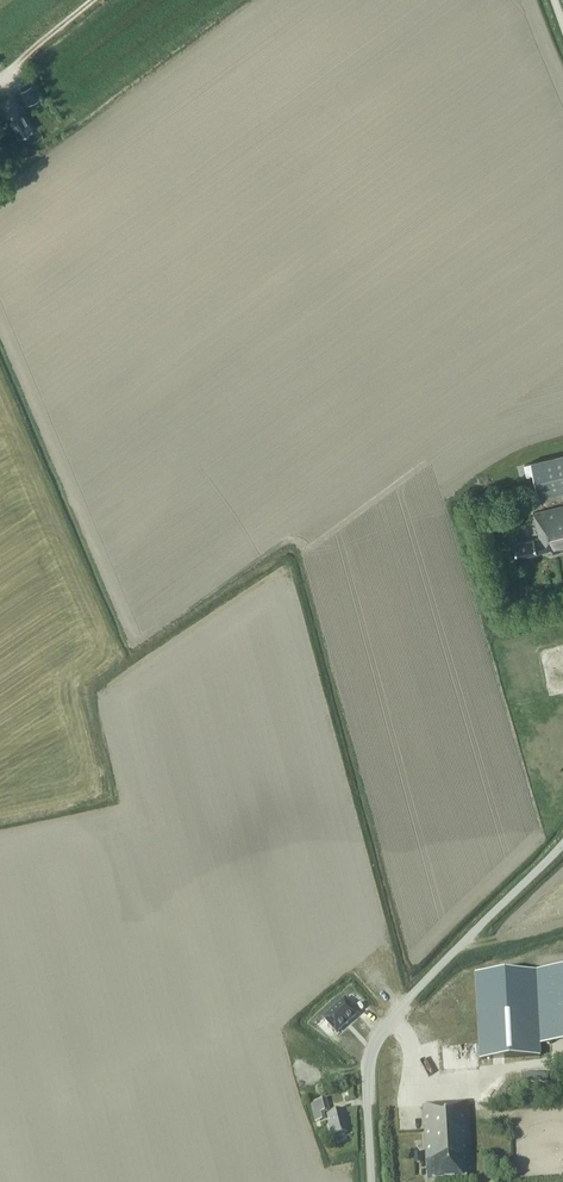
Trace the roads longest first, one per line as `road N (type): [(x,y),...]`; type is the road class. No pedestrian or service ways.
road 1 (unclassified): [(372,1181),(366,1070),(375,1038),(562,844)]

